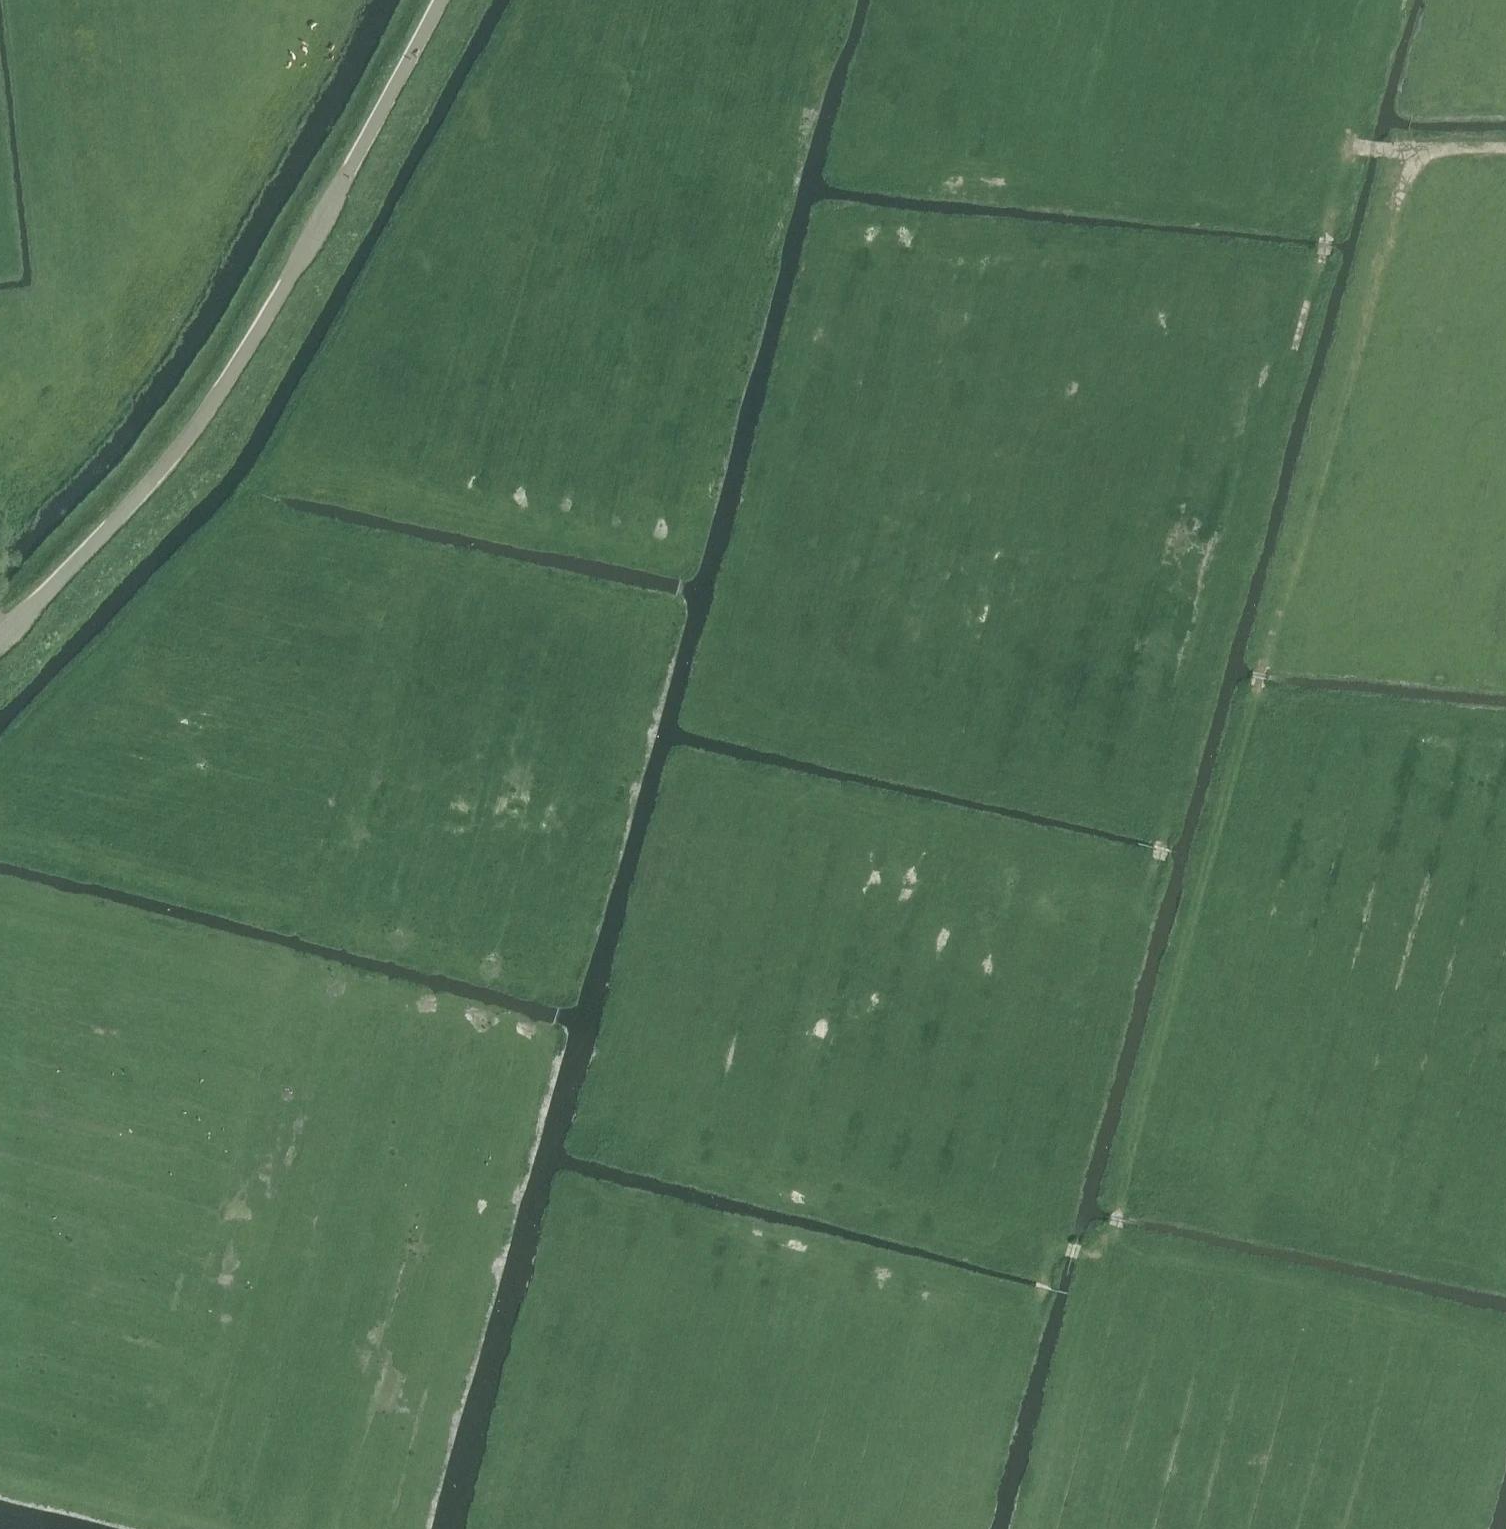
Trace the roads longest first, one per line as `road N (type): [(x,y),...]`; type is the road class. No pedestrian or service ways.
road 1 (unclassified): [(440,0),(348,183),(227,390),(158,485),(0,640)]
road 2 (track): [(1395,211),(1416,163),(1435,149),(1505,148)]

